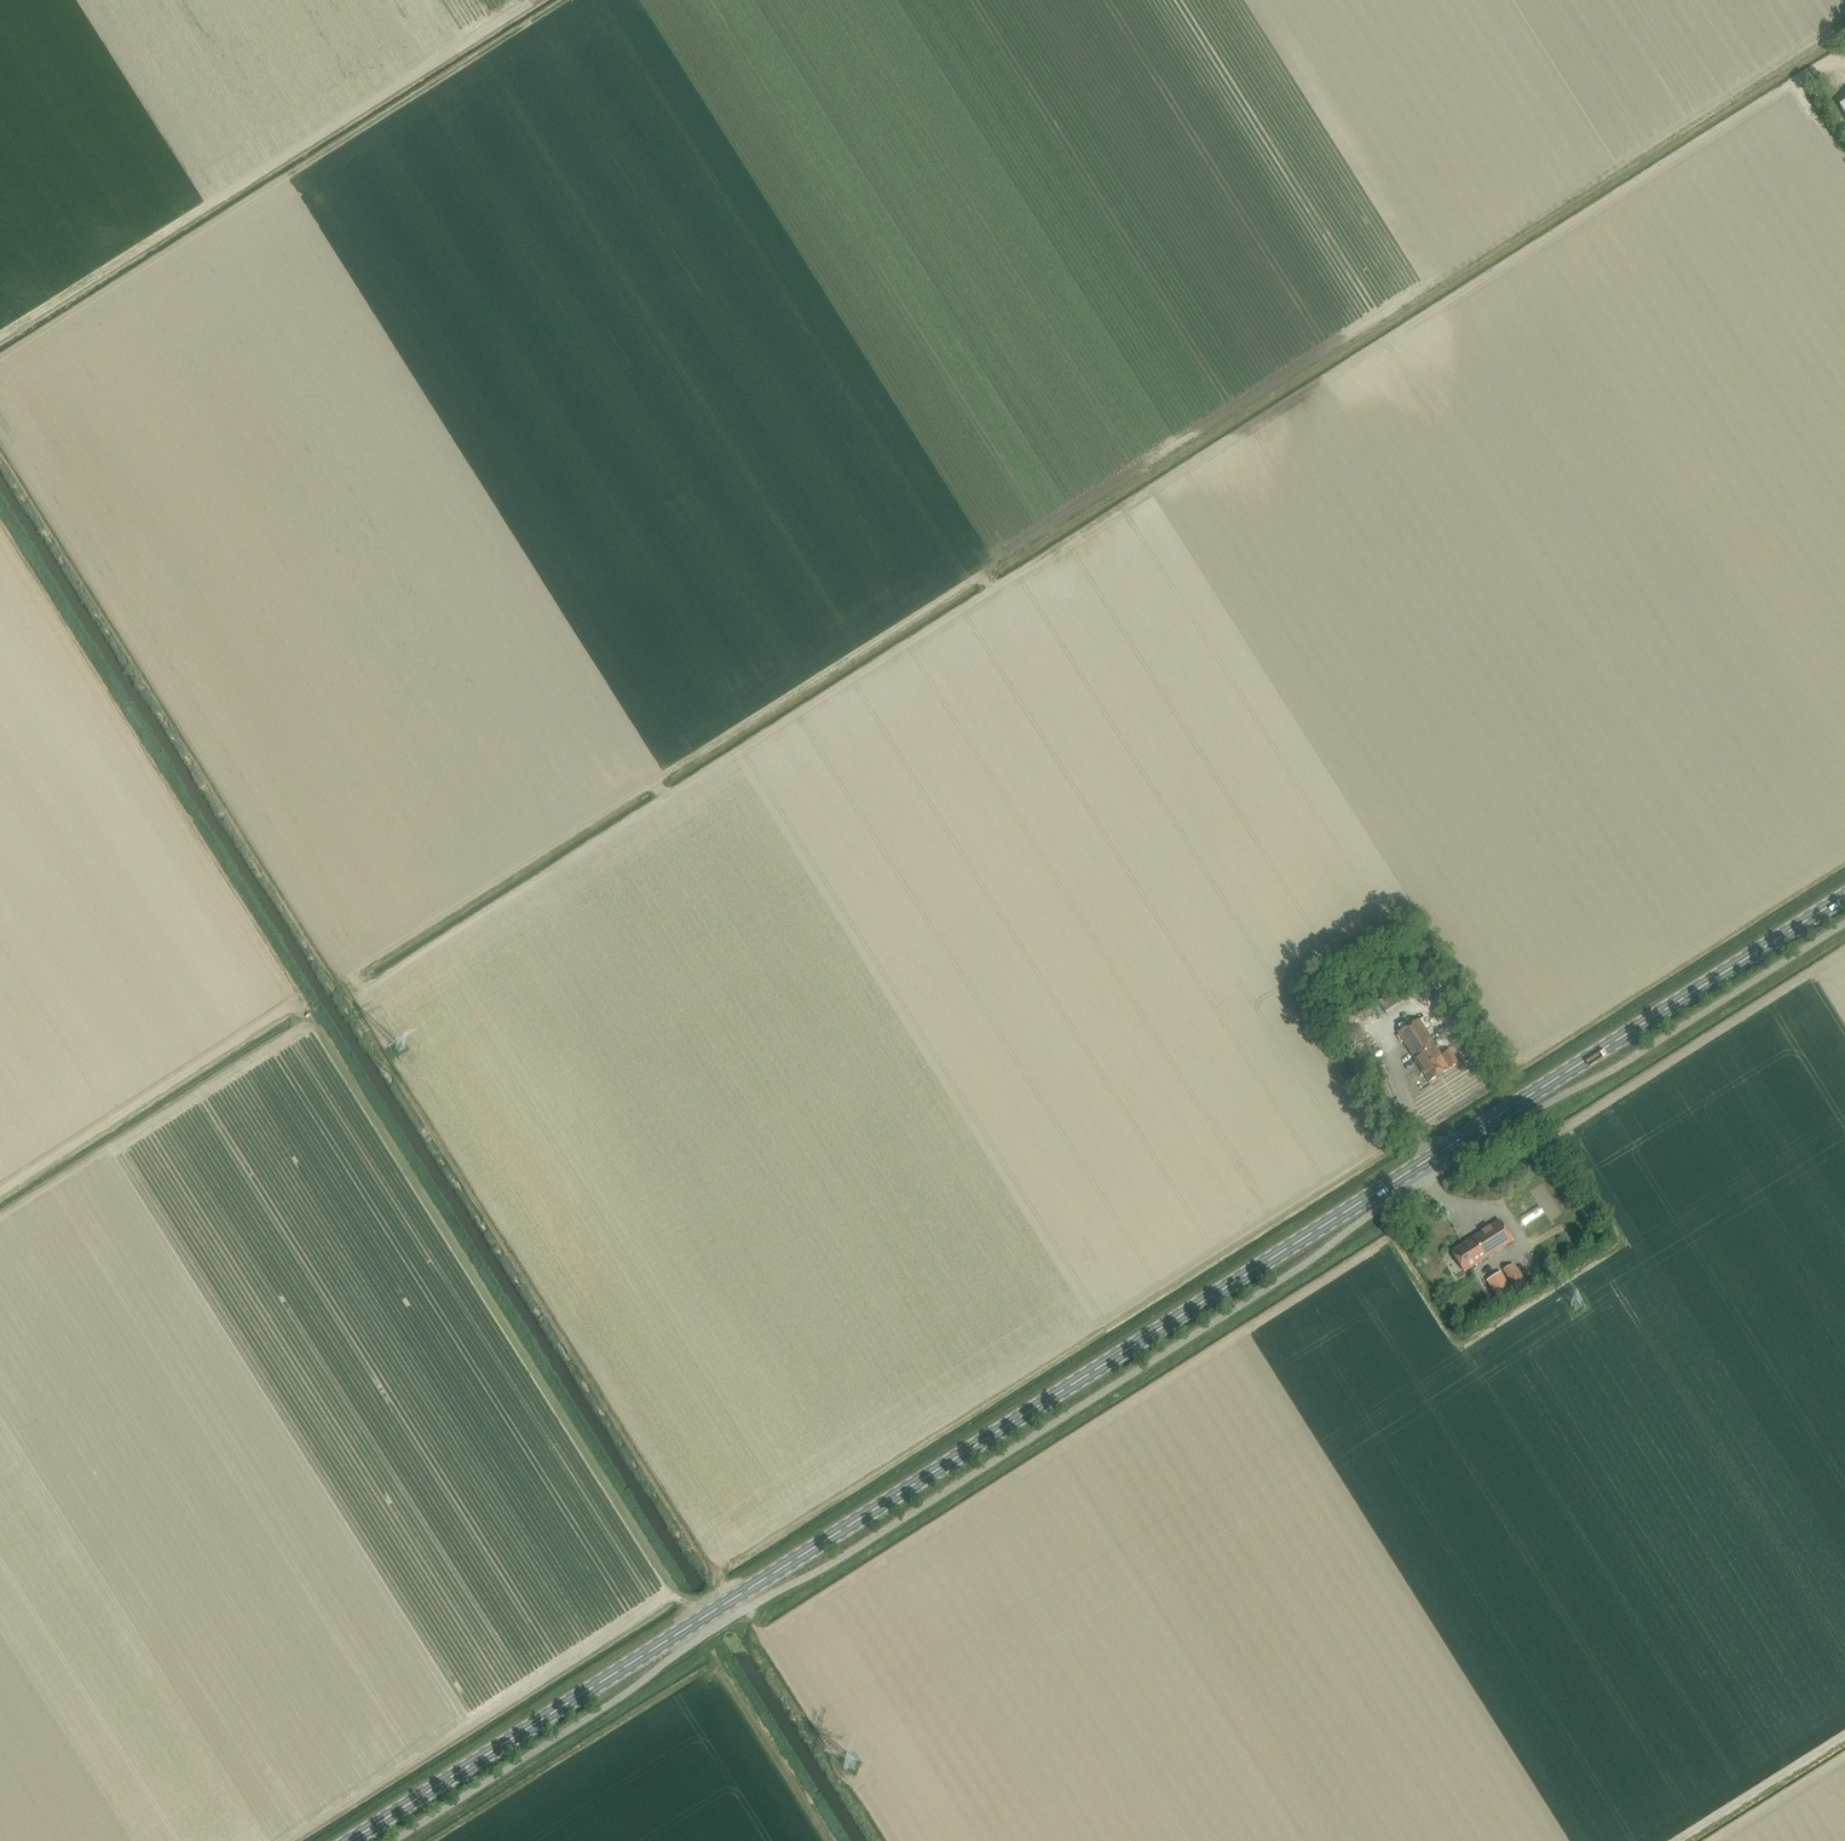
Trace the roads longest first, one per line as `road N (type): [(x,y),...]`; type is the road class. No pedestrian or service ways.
road 1 (secondary): [(350,1840),(1844,896)]

